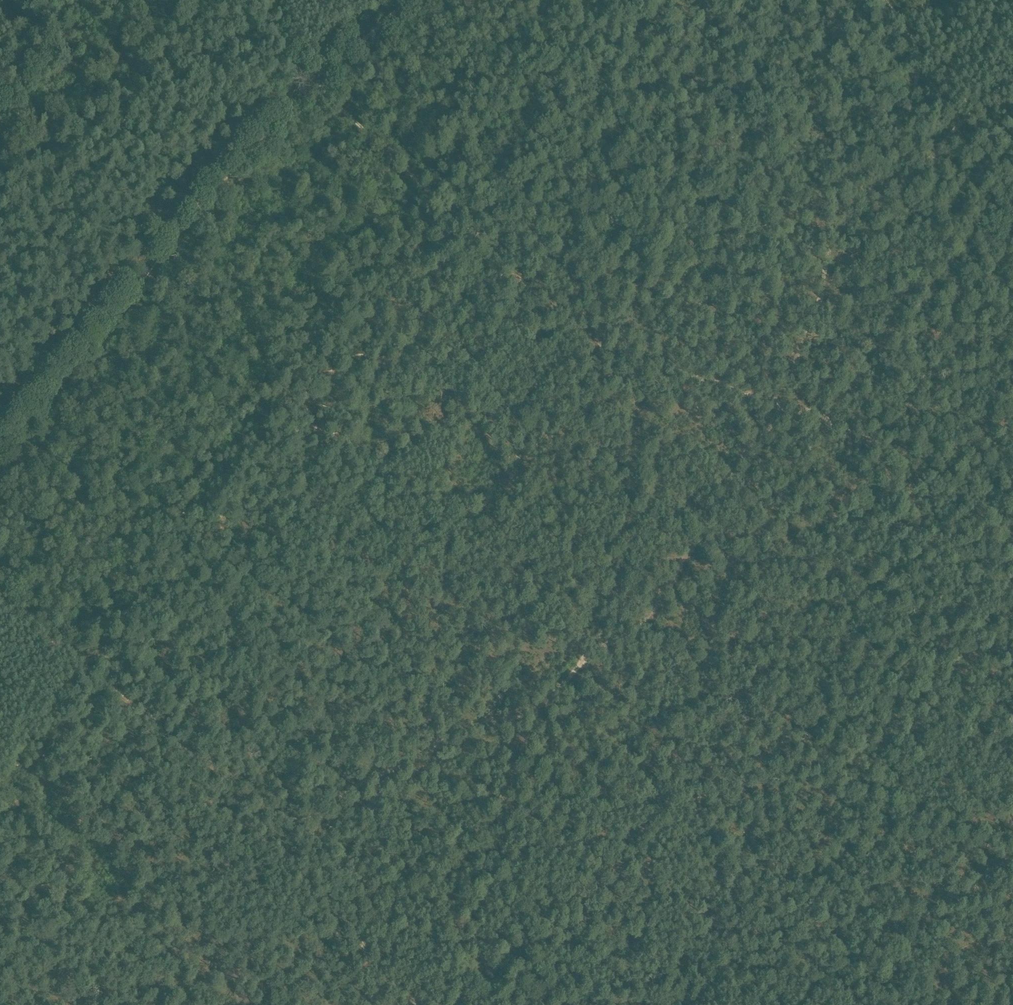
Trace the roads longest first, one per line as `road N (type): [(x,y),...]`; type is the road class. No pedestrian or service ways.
road 1 (track): [(780,406),(642,625),(541,707),(432,746),(320,808),(312,839),(318,889),(420,1004)]
road 2 (track): [(311,82),(0,447)]
road 3 (track): [(780,406),(854,411),(941,566),(954,633),(1012,676)]
road 4 (track): [(1012,840),(863,905),(802,951),(712,979),(680,1004)]
road 5 (track): [(508,265),(600,338),(780,406)]
road 6 (track): [(311,82),(508,265)]
road 7 (track): [(890,174),(835,231),(780,406)]
road 8 (track): [(89,661),(235,790)]
road 9 (track): [(1012,70),(890,174)]
road 10 (track): [(235,790),(318,889)]
road 11 (track): [(406,0),(311,82)]

